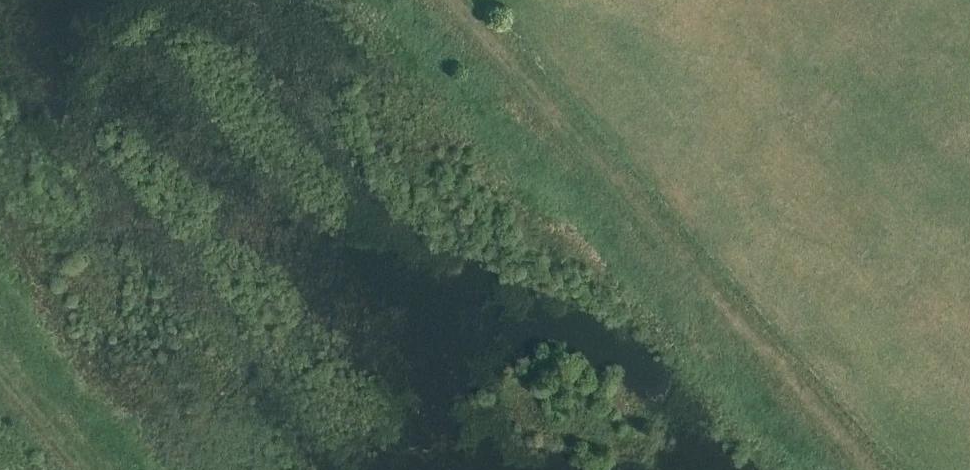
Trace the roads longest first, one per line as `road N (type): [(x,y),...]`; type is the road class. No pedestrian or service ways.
road 1 (track): [(81,469),(0,380)]

